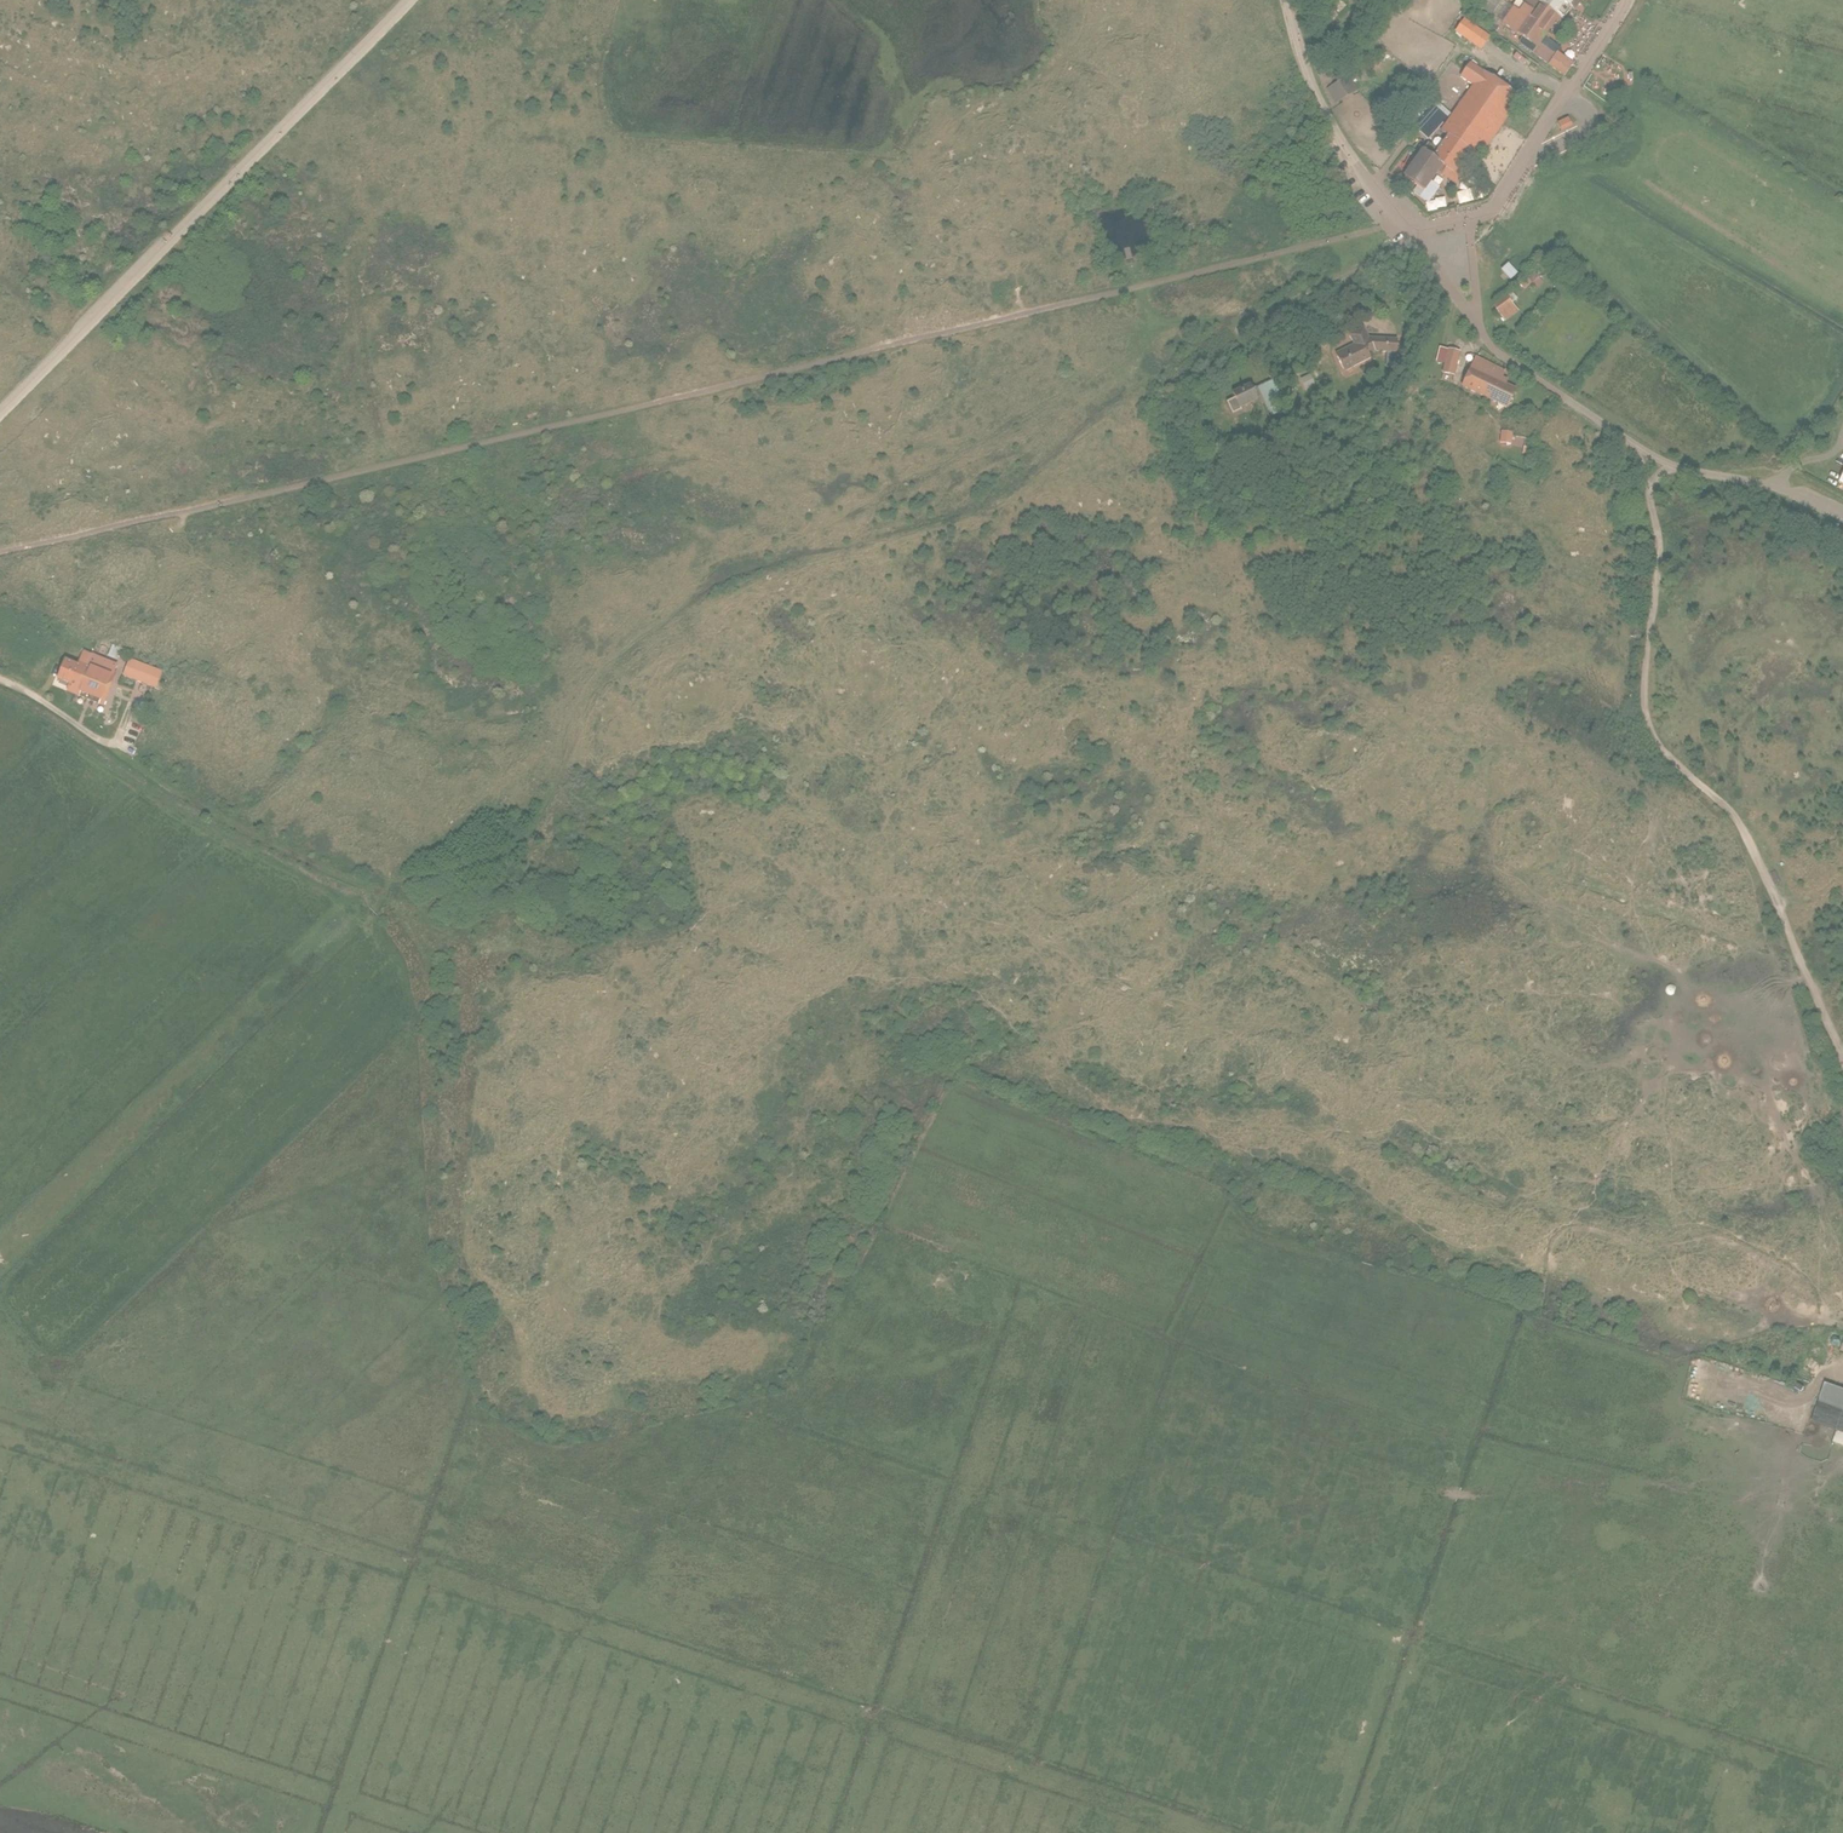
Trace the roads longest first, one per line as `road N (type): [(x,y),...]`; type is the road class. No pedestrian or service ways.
road 1 (track): [(1785,1500),(1808,1397),(1842,1365)]

